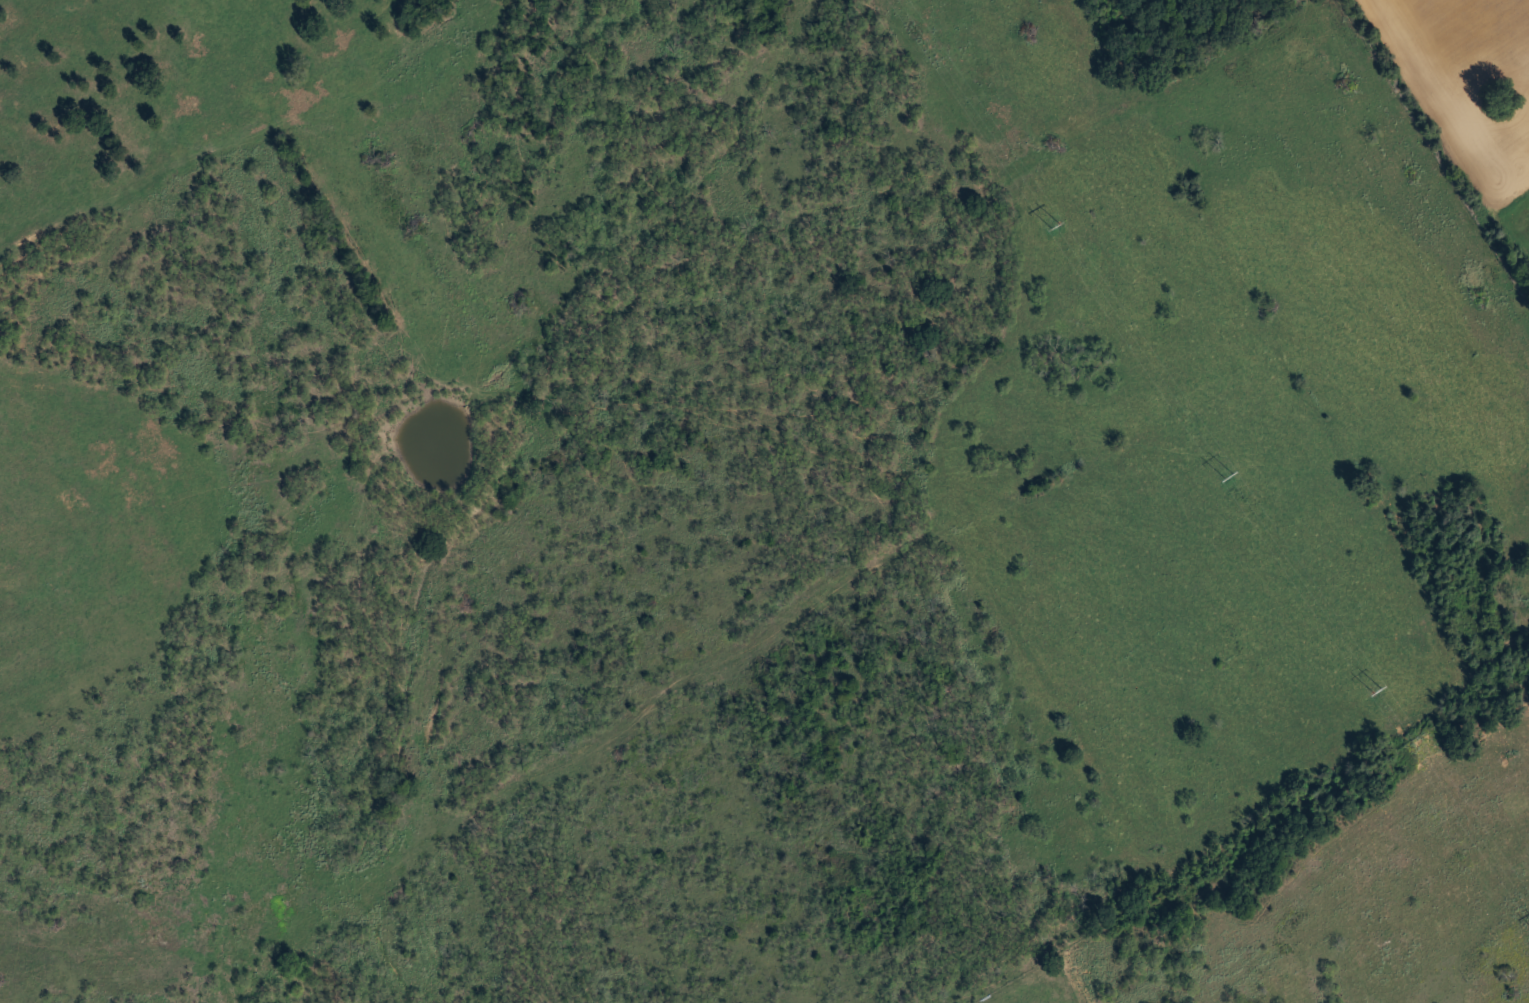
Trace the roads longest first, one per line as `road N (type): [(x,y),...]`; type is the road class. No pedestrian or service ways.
road 1 (residential): [(903,546),(802,590),(637,765),(440,859),(341,963),(232,988),(0,948)]

